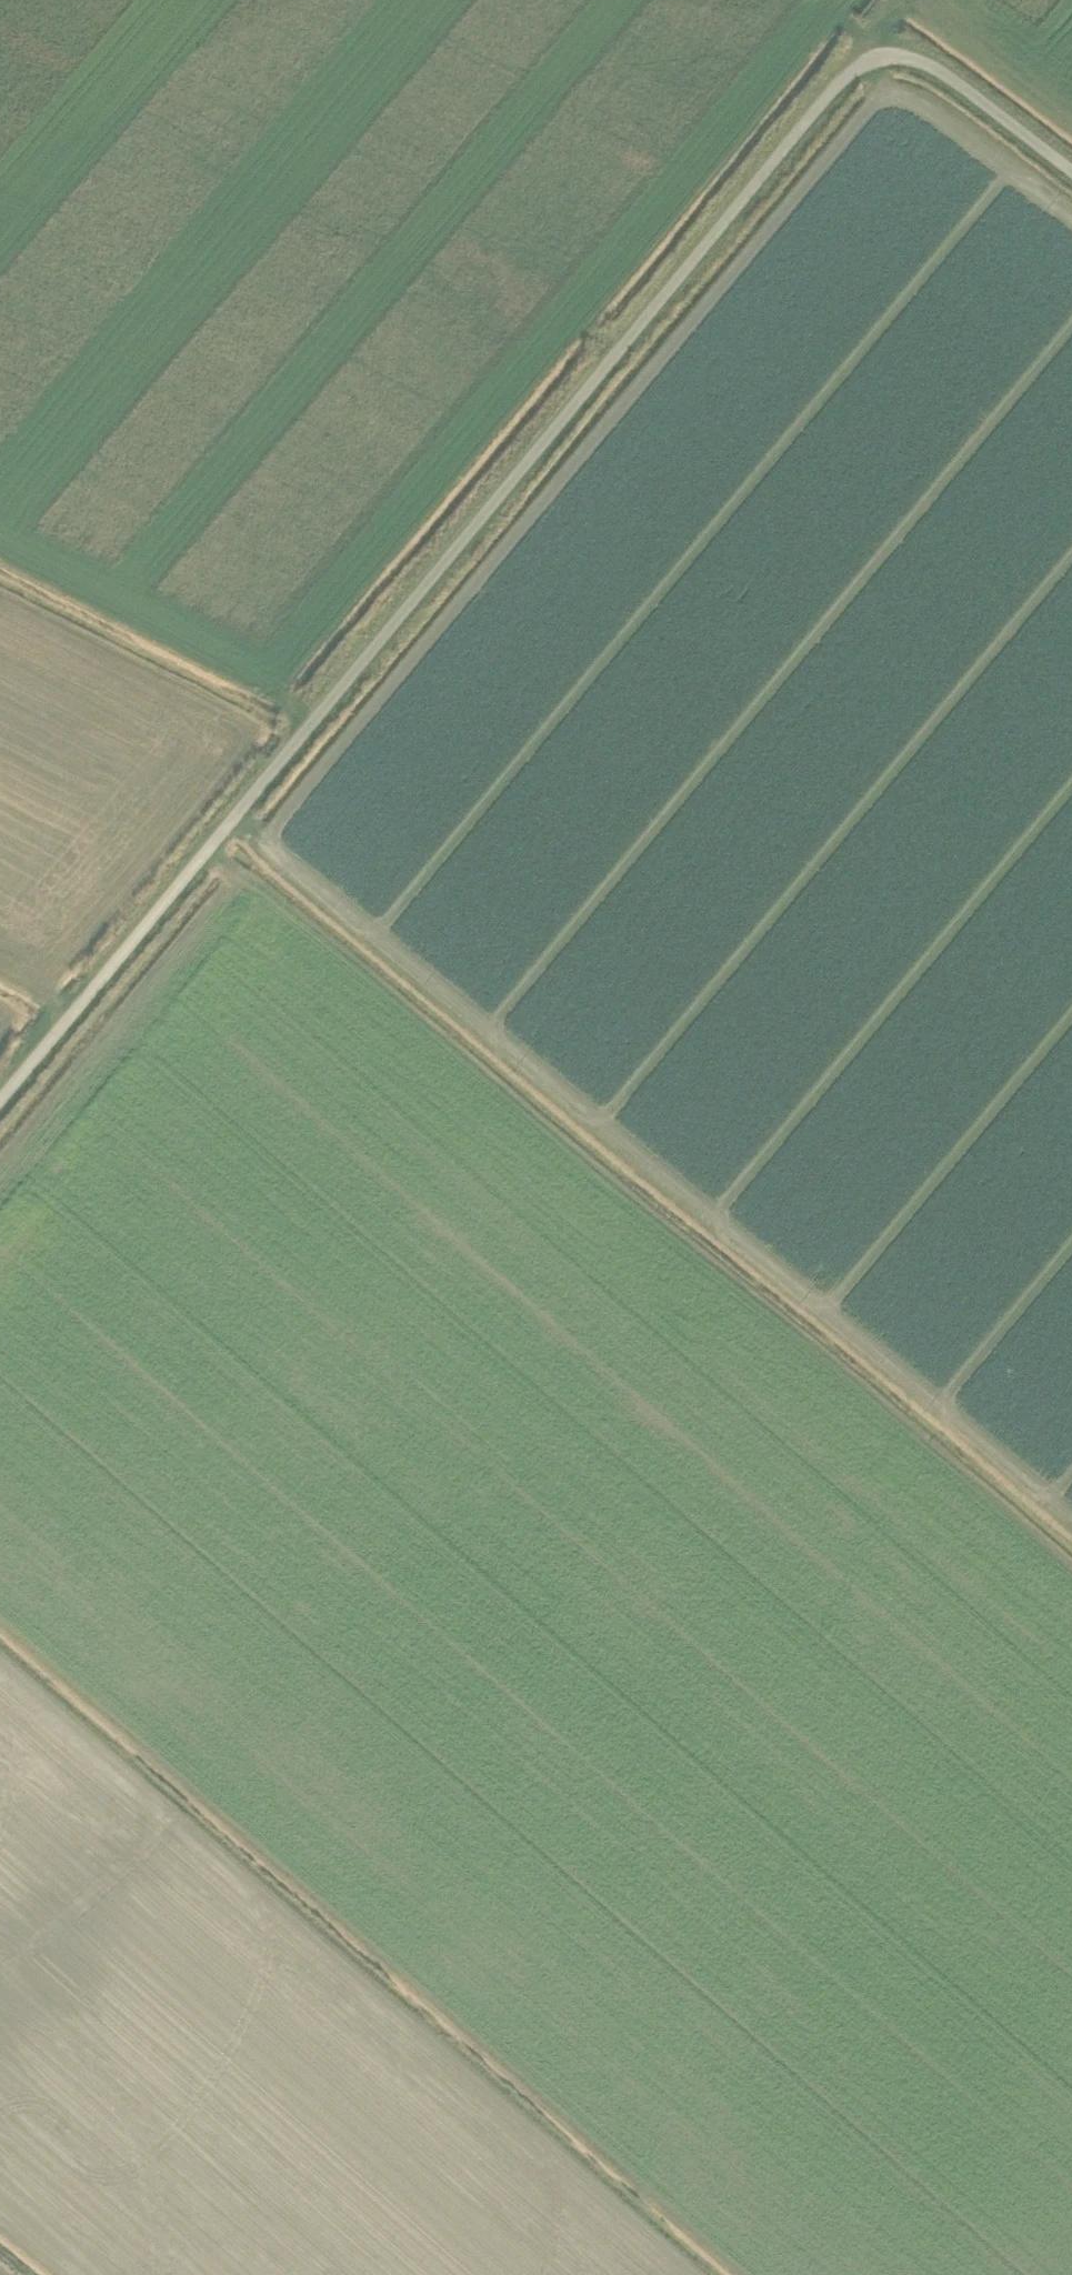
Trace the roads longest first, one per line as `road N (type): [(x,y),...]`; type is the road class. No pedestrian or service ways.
road 1 (unclassified): [(0,1107),(856,74),(892,63),(939,77),(1071,180)]

